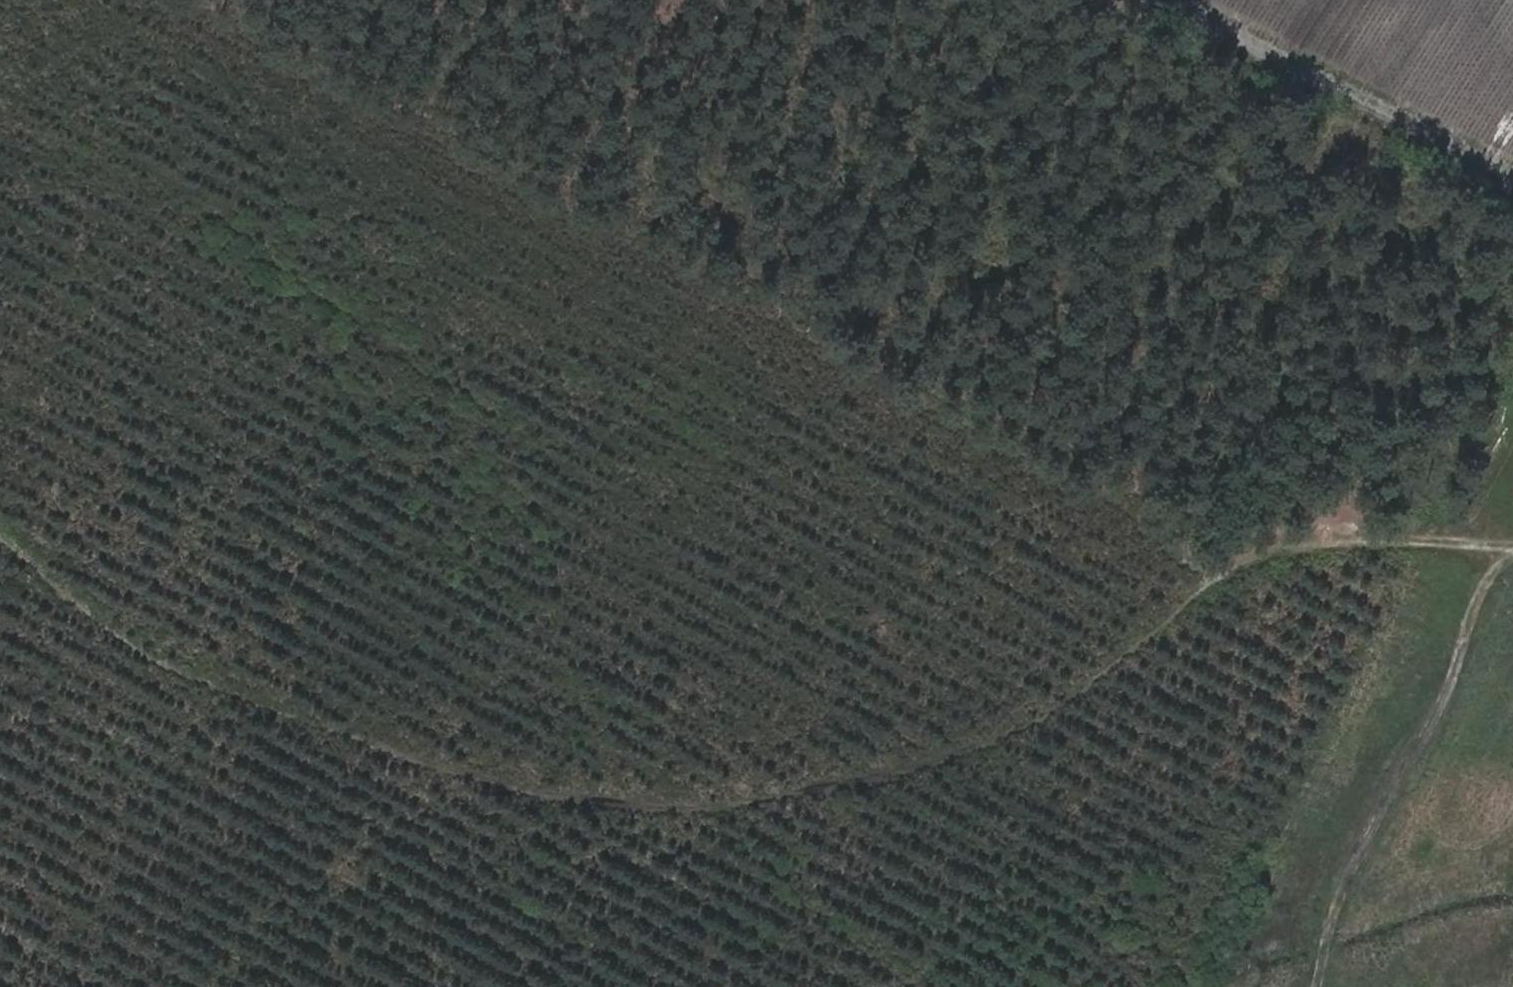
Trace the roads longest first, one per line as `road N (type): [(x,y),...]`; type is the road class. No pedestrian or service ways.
road 1 (track): [(1322,986),(1334,898),(1512,557)]

